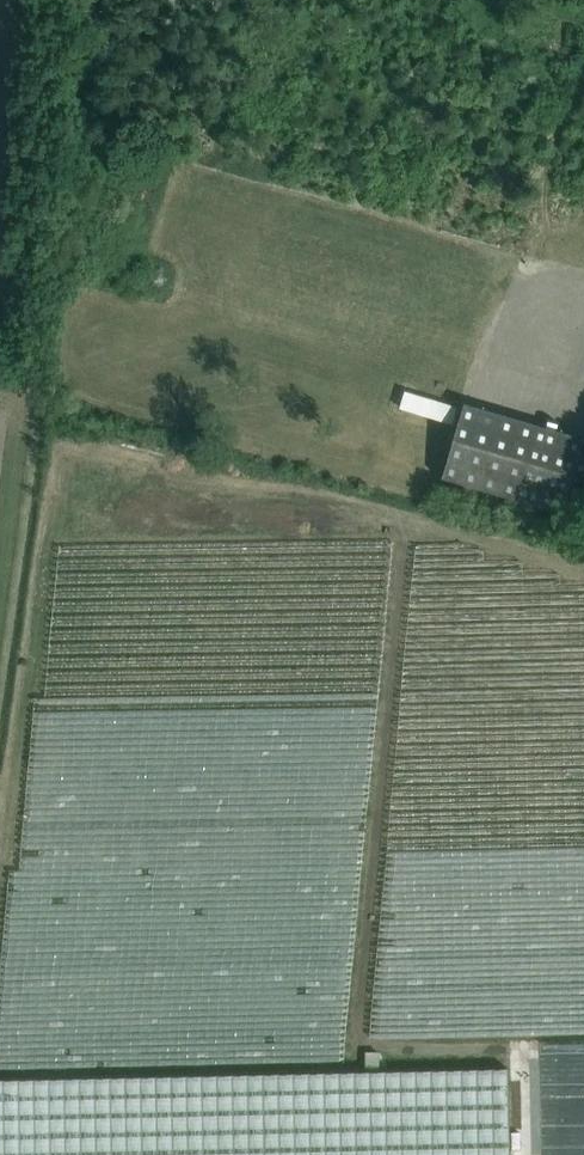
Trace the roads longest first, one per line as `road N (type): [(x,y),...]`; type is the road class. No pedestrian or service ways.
road 1 (track): [(408,519),(356,1029)]
road 2 (track): [(583,566),(348,502),(301,500)]

